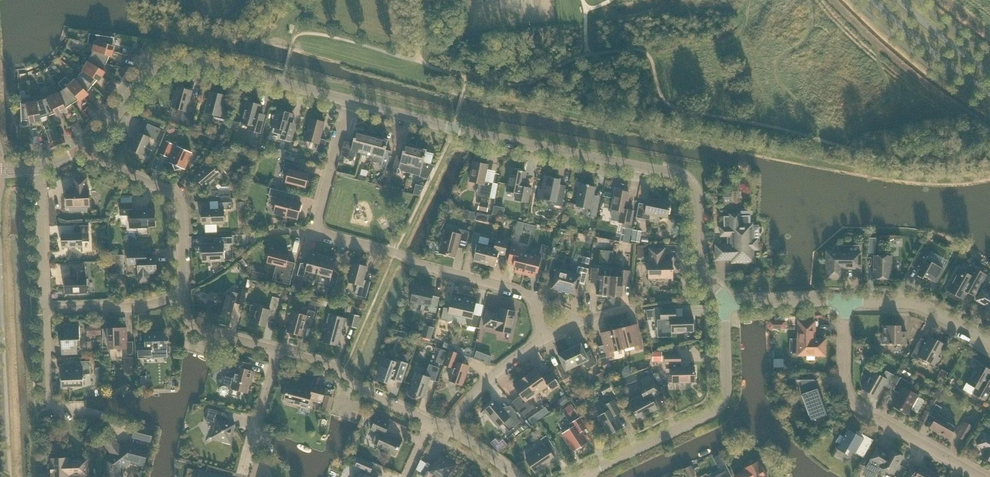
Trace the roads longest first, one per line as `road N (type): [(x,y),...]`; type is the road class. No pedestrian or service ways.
road 1 (unclassified): [(724,304),(698,269),(695,199),(674,174),(350,101)]
road 2 (residential): [(532,296),(321,231),(350,101)]
road 3 (unclassified): [(350,101),(178,60),(146,76),(87,147)]
road 4 (residential): [(583,474),(719,407),(726,392),(724,304)]
road 5 (residential): [(982,476),(851,401),(845,300)]
road 6 (residential): [(184,296),(178,199),(97,160),(87,147)]
road 7 (residential): [(431,422),(362,391),(333,366),(278,350)]
road 8 (unclassified): [(845,300),(914,302),(989,342)]
road 9 (tertiary): [(873,0),(989,93)]
road 10 (residential): [(47,310),(39,166)]
road 11 (residential): [(47,310),(138,307),(184,296)]
road 12 (residential): [(445,429),(507,362),(545,338)]
road 13 (residential): [(83,409),(50,410),(47,310)]
road 14 (residential): [(246,472),(278,350)]
road 15 (unclassified): [(724,304),(845,300)]
road 16 (residential): [(278,350),(195,327),(184,296)]

